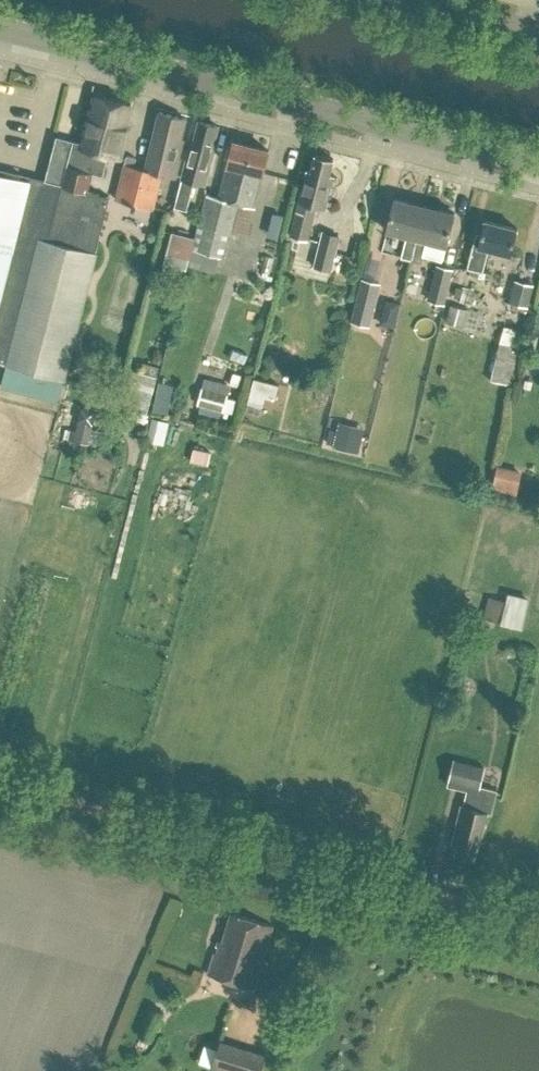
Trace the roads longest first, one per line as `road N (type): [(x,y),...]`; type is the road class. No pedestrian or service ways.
road 1 (unclassified): [(538,920),(0,783)]
road 2 (secondary): [(538,160),(0,26)]

